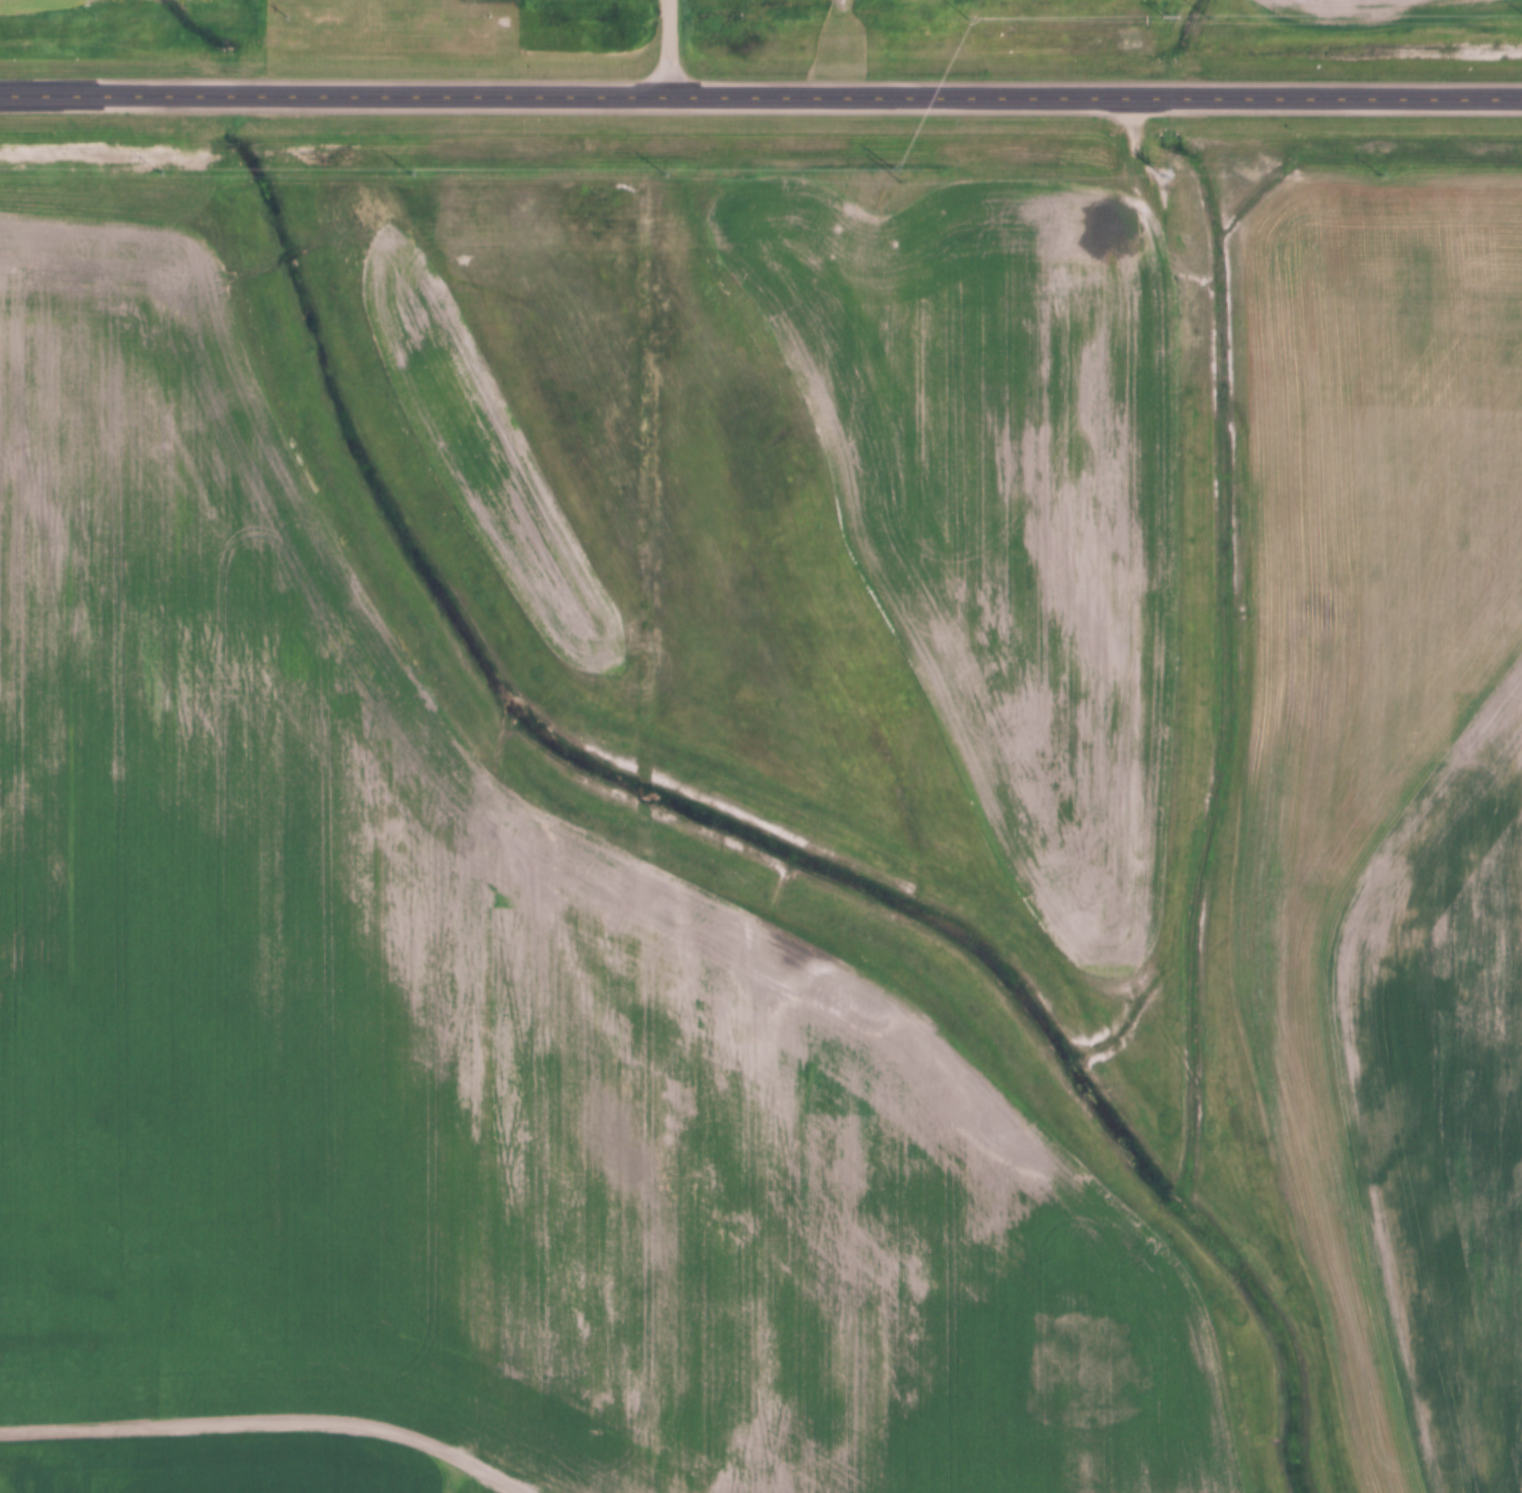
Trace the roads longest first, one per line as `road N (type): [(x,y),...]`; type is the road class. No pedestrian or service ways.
road 1 (primary): [(1521,102),(0,98)]
road 2 (track): [(515,1492),(410,1439),(367,1429),(0,1435)]

